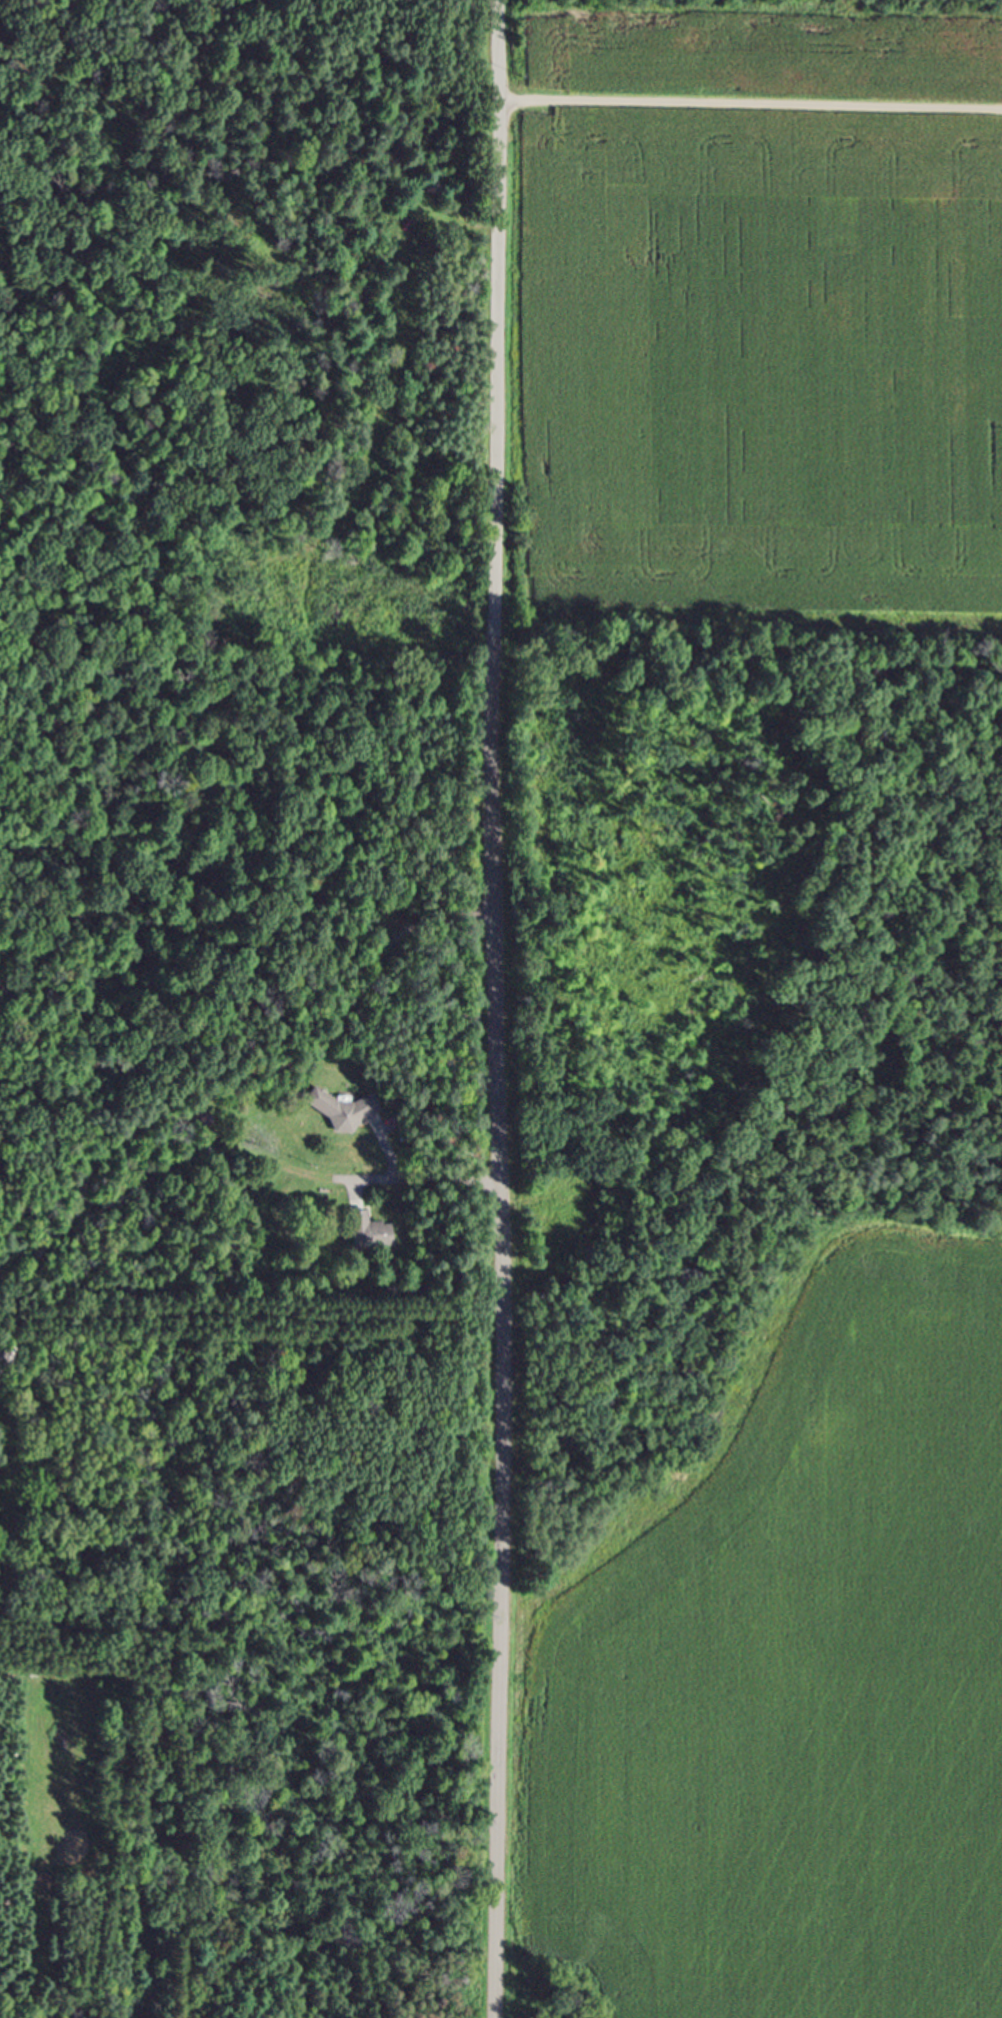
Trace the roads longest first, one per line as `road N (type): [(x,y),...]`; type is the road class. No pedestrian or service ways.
road 1 (residential): [(495,2017),(505,1310),(493,754),(500,0)]

